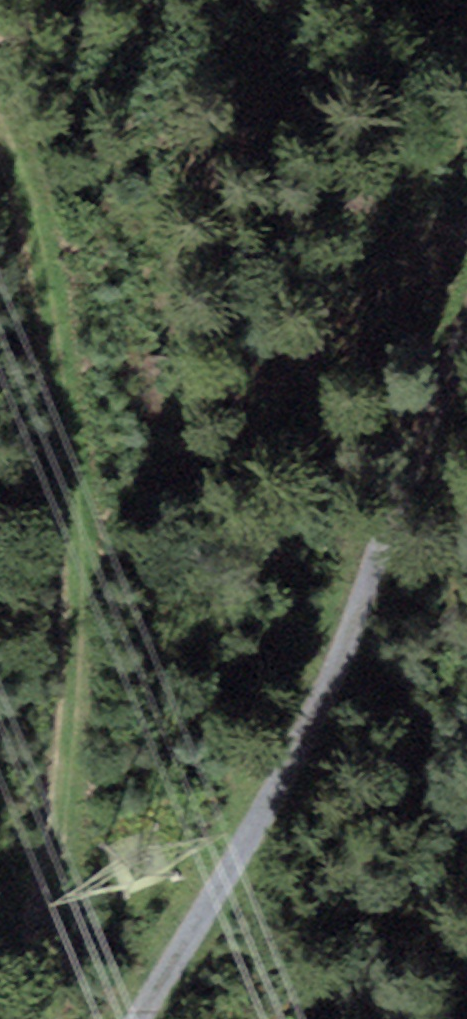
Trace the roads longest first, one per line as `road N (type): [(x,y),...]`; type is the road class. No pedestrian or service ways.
road 1 (track): [(0,148),(74,232),(27,1018)]
road 2 (track): [(147,1018),(241,866),(466,380)]

